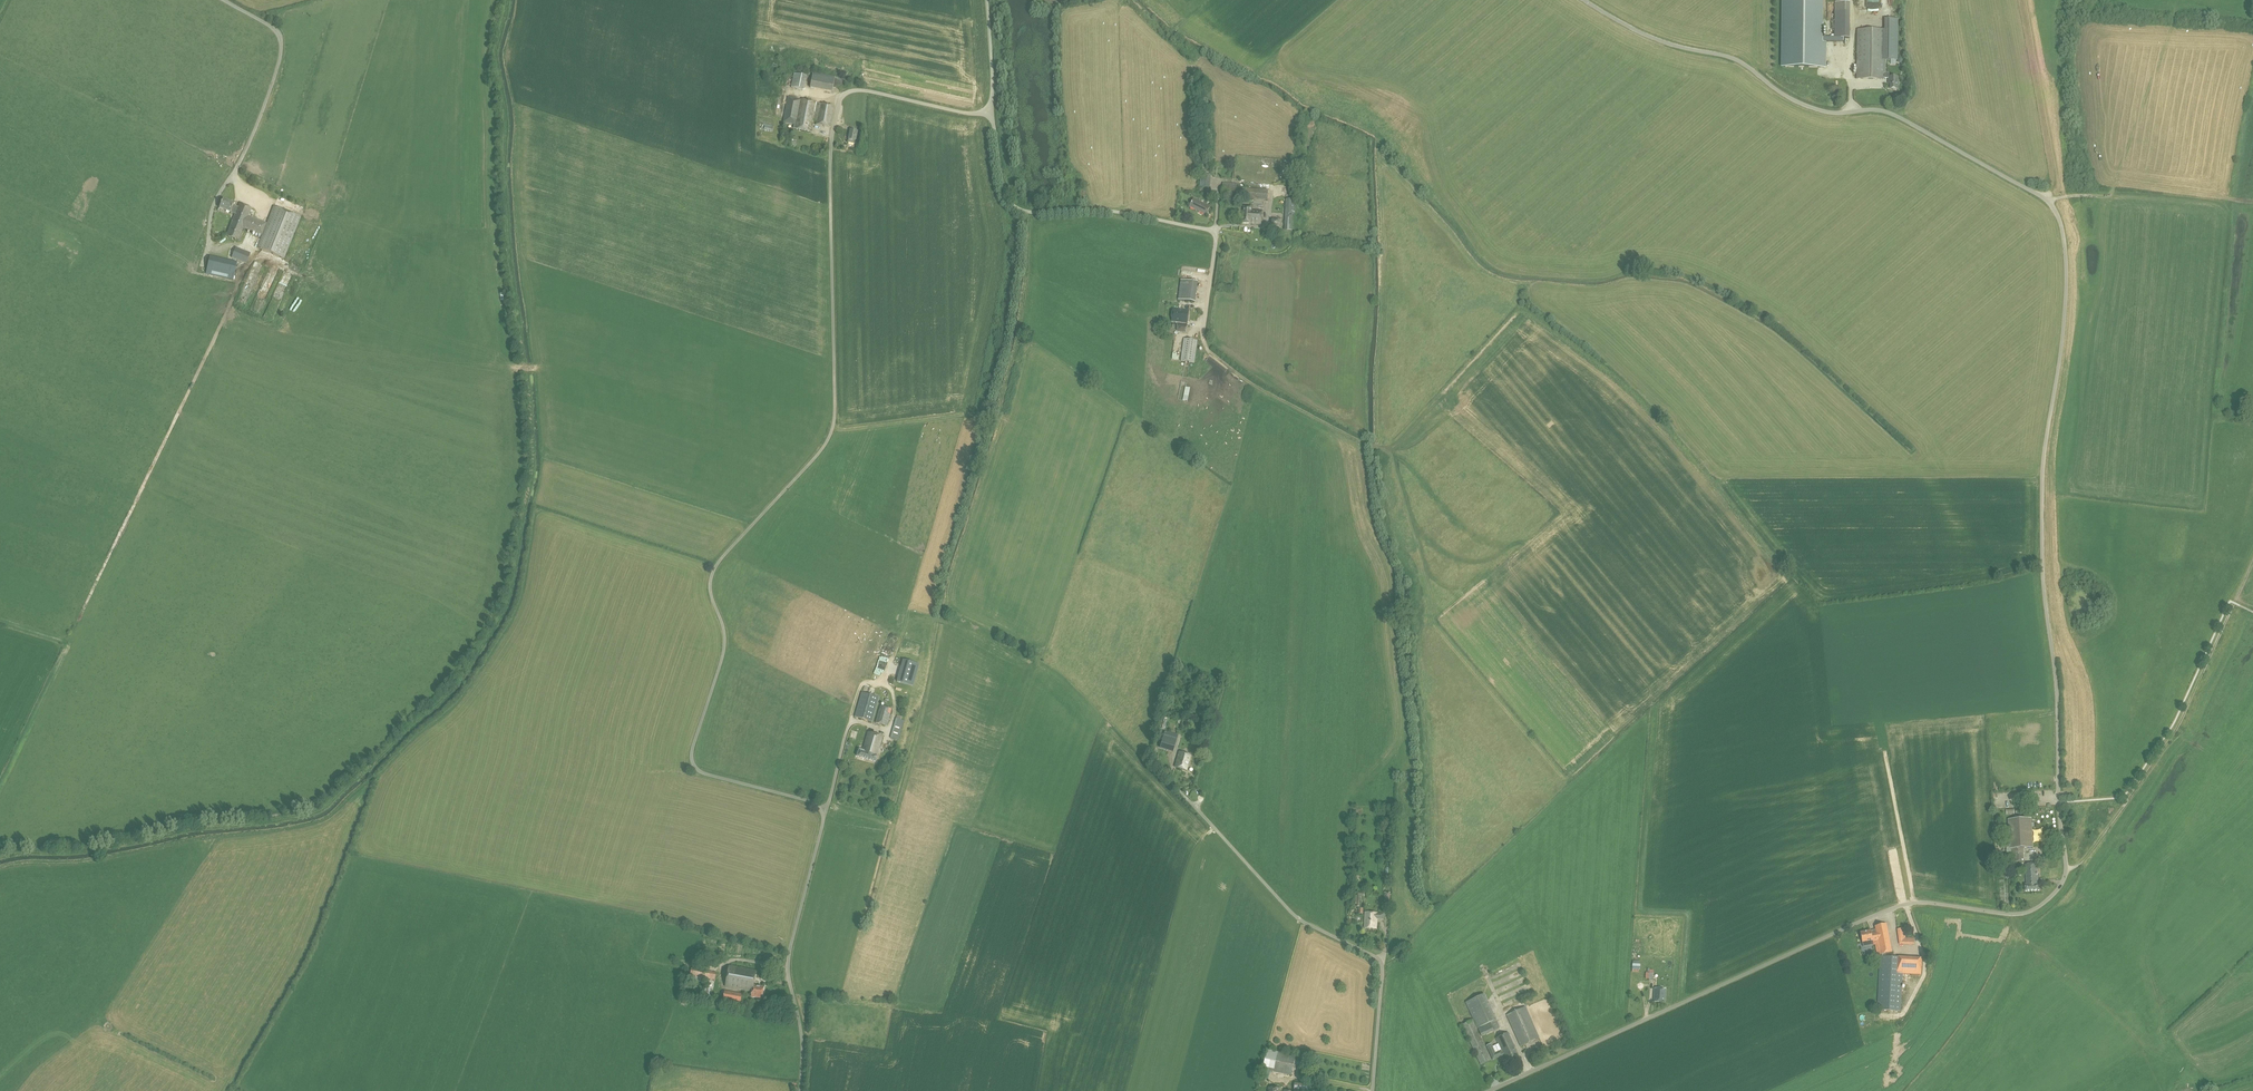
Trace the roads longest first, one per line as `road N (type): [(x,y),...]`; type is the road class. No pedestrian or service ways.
road 1 (unclassified): [(1492,1090),(1906,904),(2026,912),(2056,890),(2066,869),(2042,549),(2045,450),(2065,306),(2065,246),(2054,208),(1892,112),(1811,108),(1732,58),(1644,32),(1587,0)]
road 2 (unclassified): [(801,1090),(802,1038),(788,972),(826,816),(815,804),(693,766),(725,645),(710,581),(832,433),(830,150),(840,99),(866,91),(988,112),(987,0)]
road 3 (track): [(2252,564),(2177,728),(2086,858),(2066,869)]

